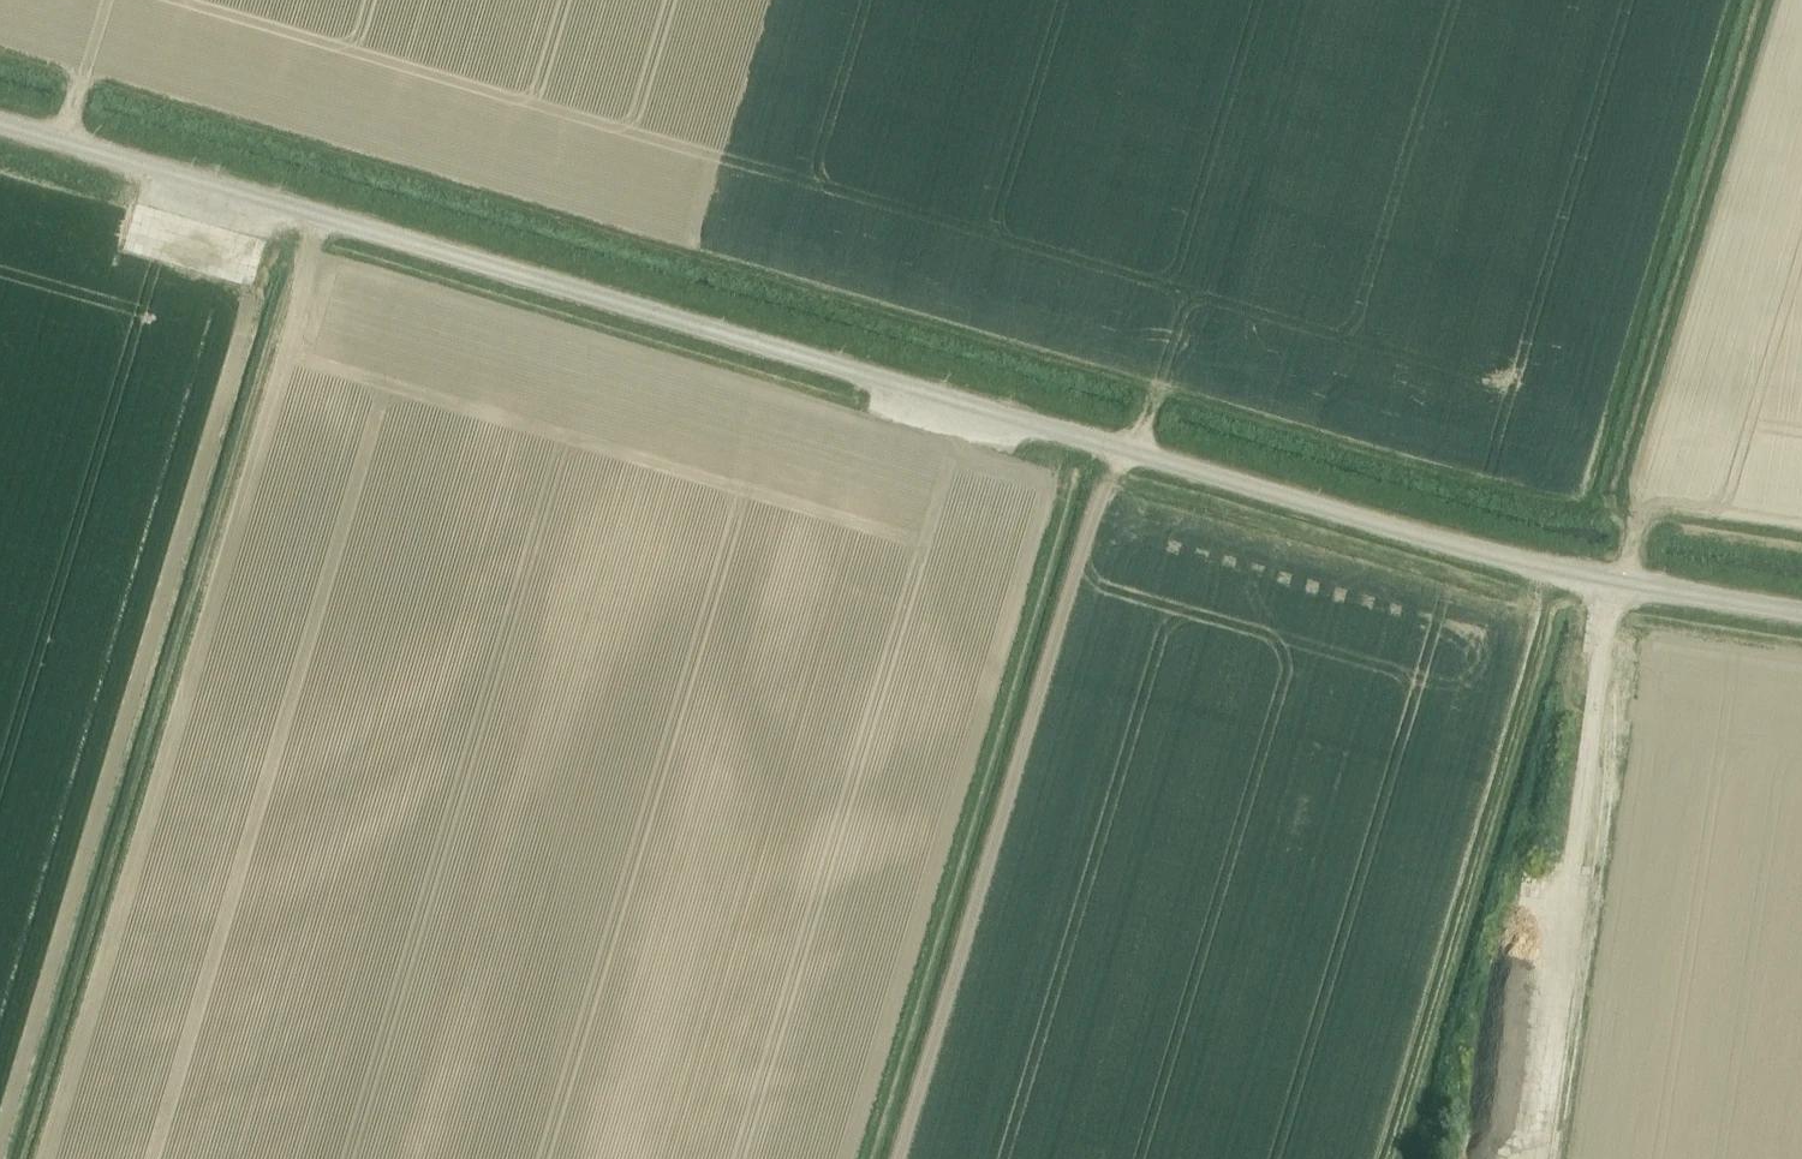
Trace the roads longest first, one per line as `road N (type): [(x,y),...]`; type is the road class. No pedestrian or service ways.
road 1 (tertiary): [(1801,610),(1467,548),(0,123)]
road 2 (track): [(1554,1158),(1610,710),(1560,571)]

